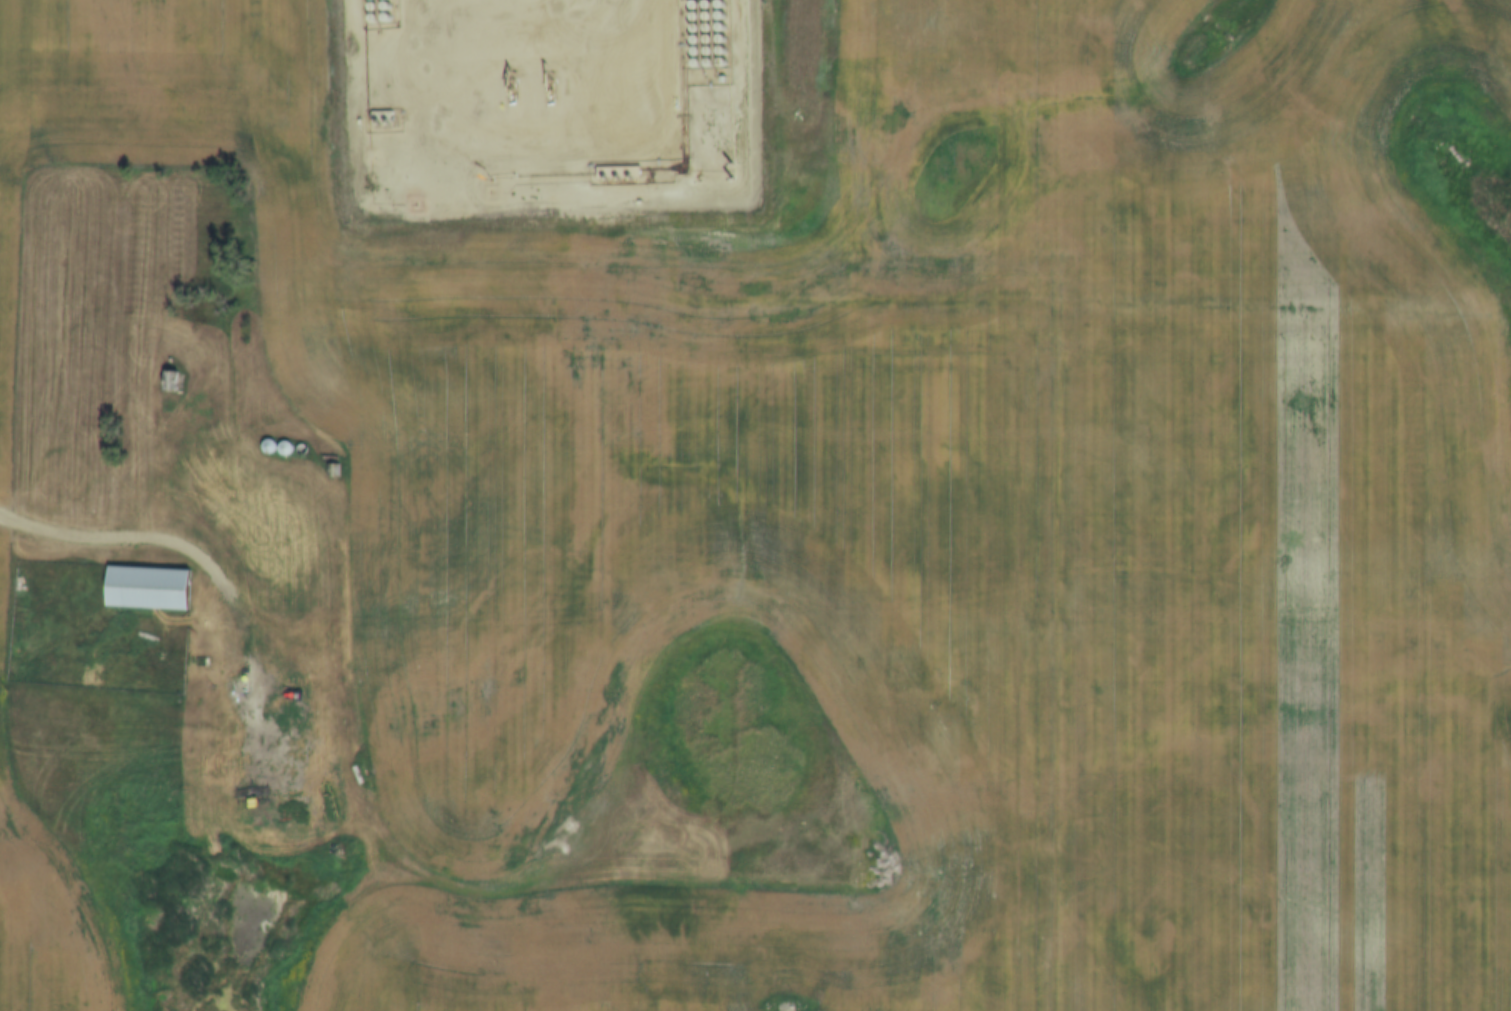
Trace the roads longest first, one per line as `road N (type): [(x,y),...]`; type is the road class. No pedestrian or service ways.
road 1 (track): [(190,548),(266,614),(294,622),(733,606),(979,634),(1510,663)]

